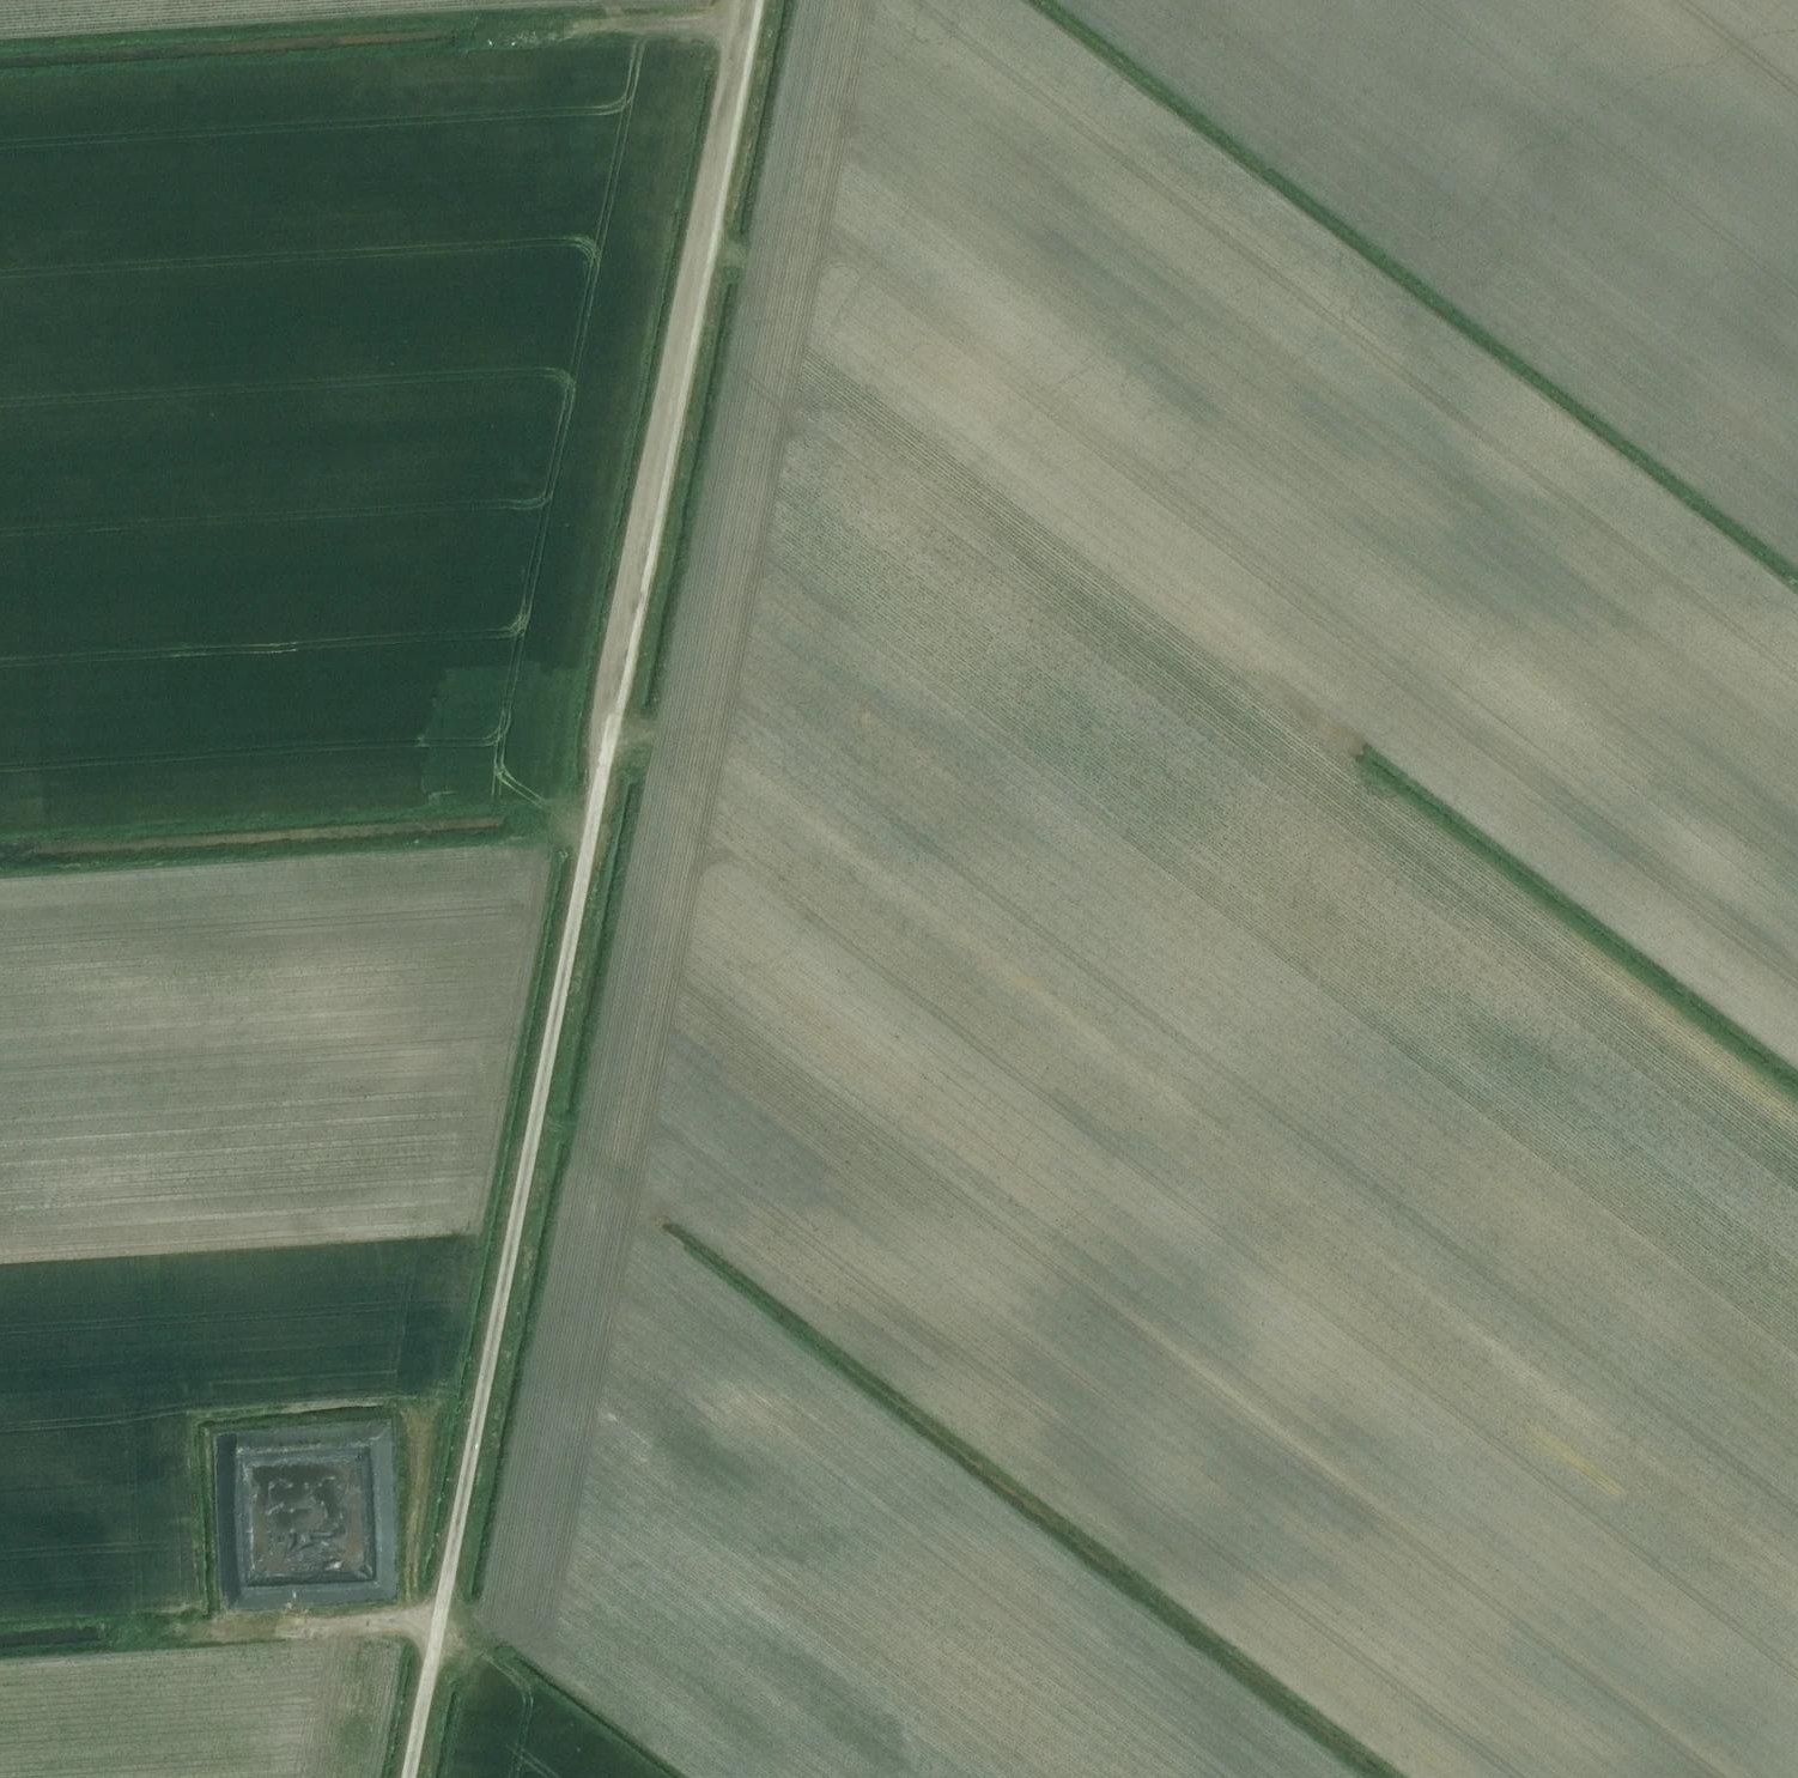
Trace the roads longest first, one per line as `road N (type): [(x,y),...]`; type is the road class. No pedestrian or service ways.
road 1 (unclassified): [(404,1777),(611,716)]
road 2 (track): [(611,716),(748,0)]

